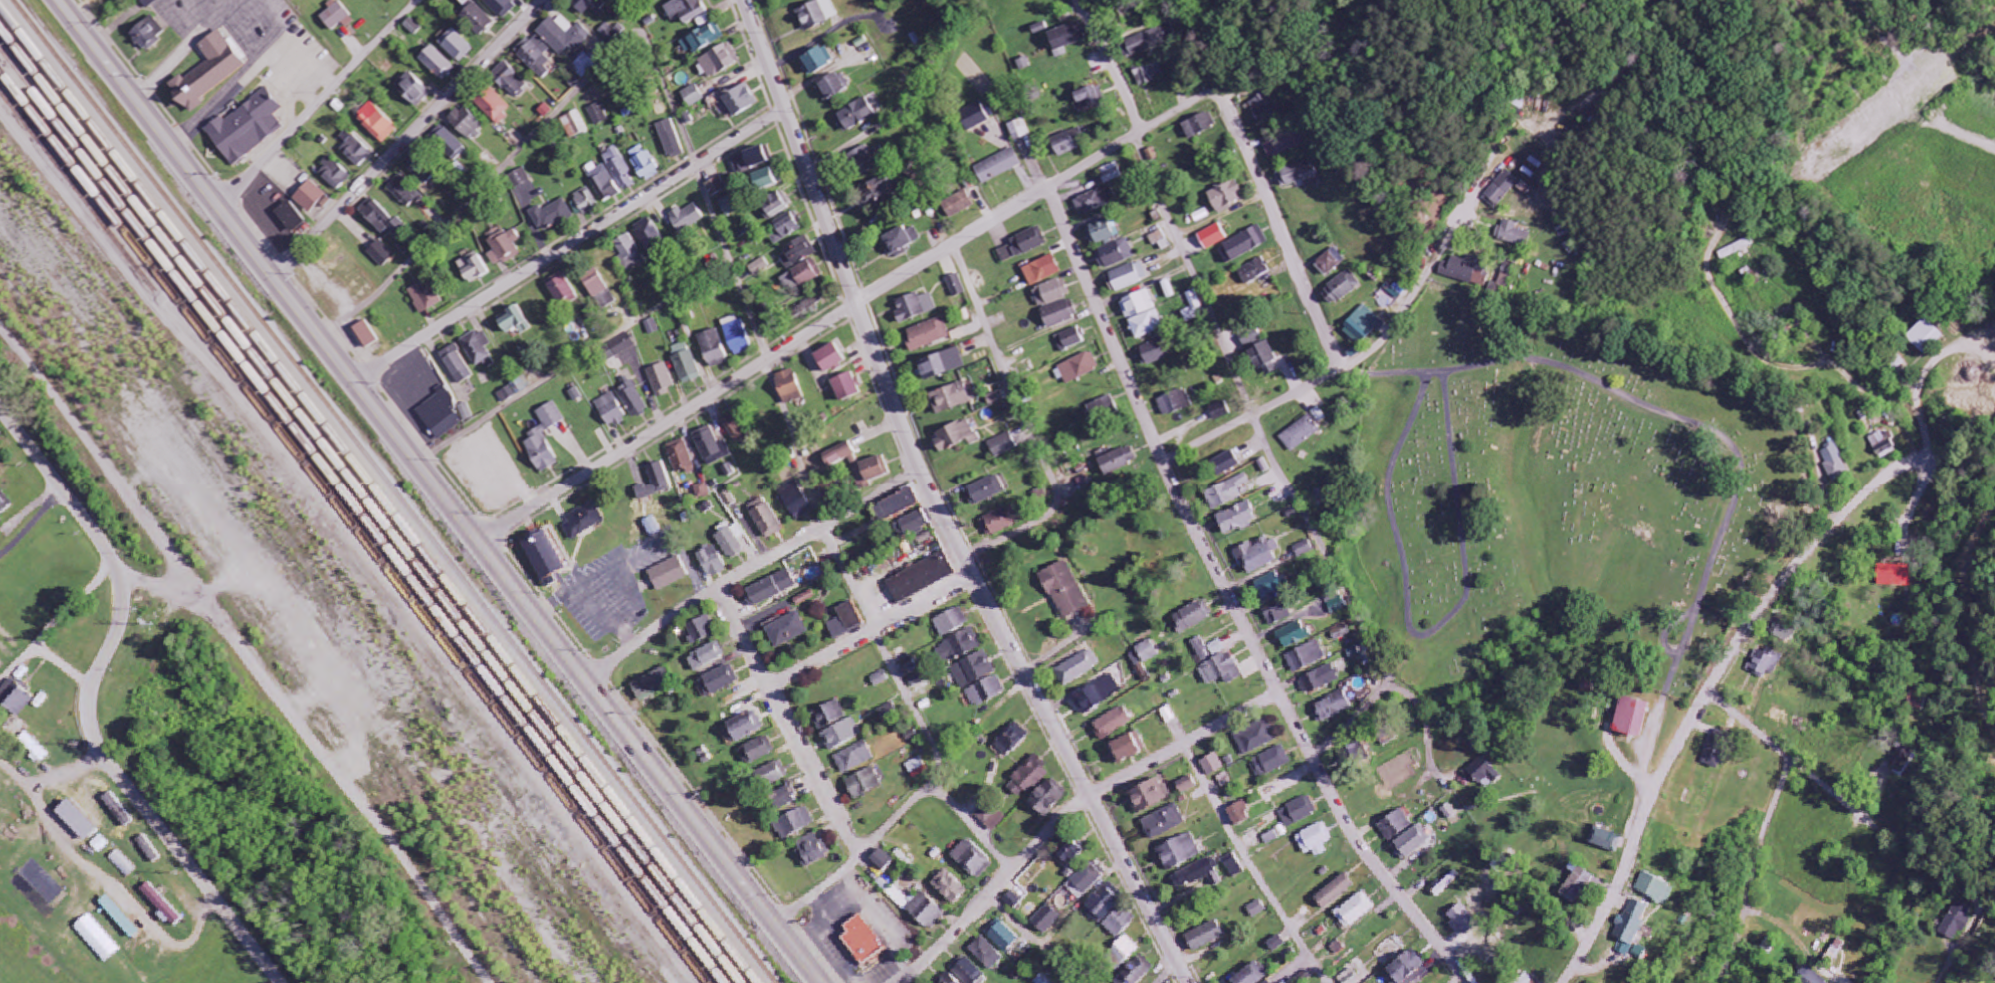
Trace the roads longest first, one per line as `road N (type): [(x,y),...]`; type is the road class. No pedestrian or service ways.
road 1 (primary): [(59,0),(822,982)]
road 2 (tertiary): [(1186,982),(919,471),(746,0)]
road 3 (residential): [(1469,982),(1361,851),(1331,798),(1162,463),(1049,188)]
road 4 (residential): [(1566,982),(1621,883),(1688,729),(1767,603),(1882,479),(1931,458),(1994,362)]
road 5 (tertiary): [(279,982),(100,743),(91,705),(122,620),(121,582),(102,543),(0,408)]
road 6 (residential): [(954,245),(1057,491),(1053,511),(978,555),(959,586),(771,687)]
road 7 (residential): [(1670,686),(1739,485),(1735,452),(1700,426),(1538,360),(1422,372)]
road 8 (residential): [(492,982),(467,956),(461,923),(192,630),(122,618)]
road 9 (residential): [(354,381),(786,110)]
road 10 (residential): [(902,982),(1071,811),(1279,695)]
road 11 (residential): [(1422,372),(1421,402),(1390,500),(1412,625),(1421,637),(1450,620),(1468,592),(1456,486)]
road 12 (residential): [(480,543),(856,306)]
road 13 (residential): [(1206,97),(856,306)]
road 14 (residential): [(588,682),(675,617),(919,471)]
road 15 (residential): [(860,857),(939,771),(936,750),(827,527)]
road 16 (residential): [(273,276),(543,0)]
road 17 (residential): [(1339,369),(1334,296),(1364,0)]
road 18 (residential): [(1299,504),(1390,682),(1422,714),(1430,761),(1445,789)]
road 19 (residential): [(1206,97),(1219,97),(1233,117),(1339,369)]
road 20 (residential): [(860,857),(719,590)]
road 21 (residential): [(1253,415),(1139,136)]
road 22 (residential): [(218,206),(421,0)]
road 23 (residential): [(1162,463),(1339,369),(1422,372)]
road 24 (residential): [(697,167),(768,362)]
road 25 (residential): [(1718,982),(1774,809)]
road 26 (residential): [(768,362),(827,527)]
road 27 (residential): [(1774,809),(1787,759),(1709,691)]
road 28 (residential): [(1139,136),(1079,0)]
road 29 (residential): [(1435,262),(1384,340),(1339,369)]

